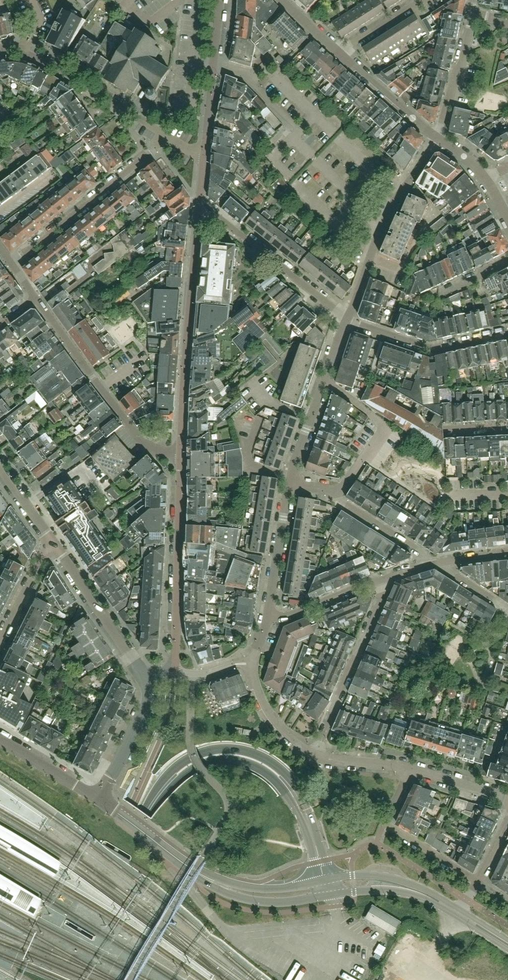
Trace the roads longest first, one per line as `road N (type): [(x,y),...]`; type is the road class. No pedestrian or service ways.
road 1 (tertiary): [(329,888),(306,816),(285,780),(251,758),(198,759),(144,812),(66,979)]
road 2 (tertiary): [(329,888),(263,895),(214,882),(98,799)]
road 3 (residential): [(200,202),(180,453)]
road 4 (residential): [(180,453),(176,672),(145,678)]
road 5 (residential): [(180,453),(142,441),(37,299)]
road 6 (residential): [(347,319),(387,215),(436,137)]
road 7 (residential): [(11,264),(164,135)]
road 8 (residential): [(316,755),(385,592),(381,580)]
road 9 (residential): [(347,319),(200,202)]
road 10 (residential): [(0,49),(40,59),(164,135)]
road 11 (residential): [(507,333),(428,347),(347,319)]
road 12 (residential): [(316,755),(284,733),(258,692),(252,664),(268,618)]
road 13 (residential): [(145,678),(55,546)]
road 14 (residential): [(334,493),(383,430),(376,415),(325,379)]
road 15 (residential): [(204,158),(219,0)]
road 16 (residential): [(268,618),(291,480)]
road 17 (tertiary): [(458,914),(393,884),(329,888)]
road 18 (residential): [(98,799),(146,706),(145,678)]
road 19 (residential): [(436,137),(339,52)]
road 20 (residential): [(436,137),(473,15)]
road 21 (residential): [(438,563),(334,493)]
road 22 (residential): [(381,580),(268,618)]

